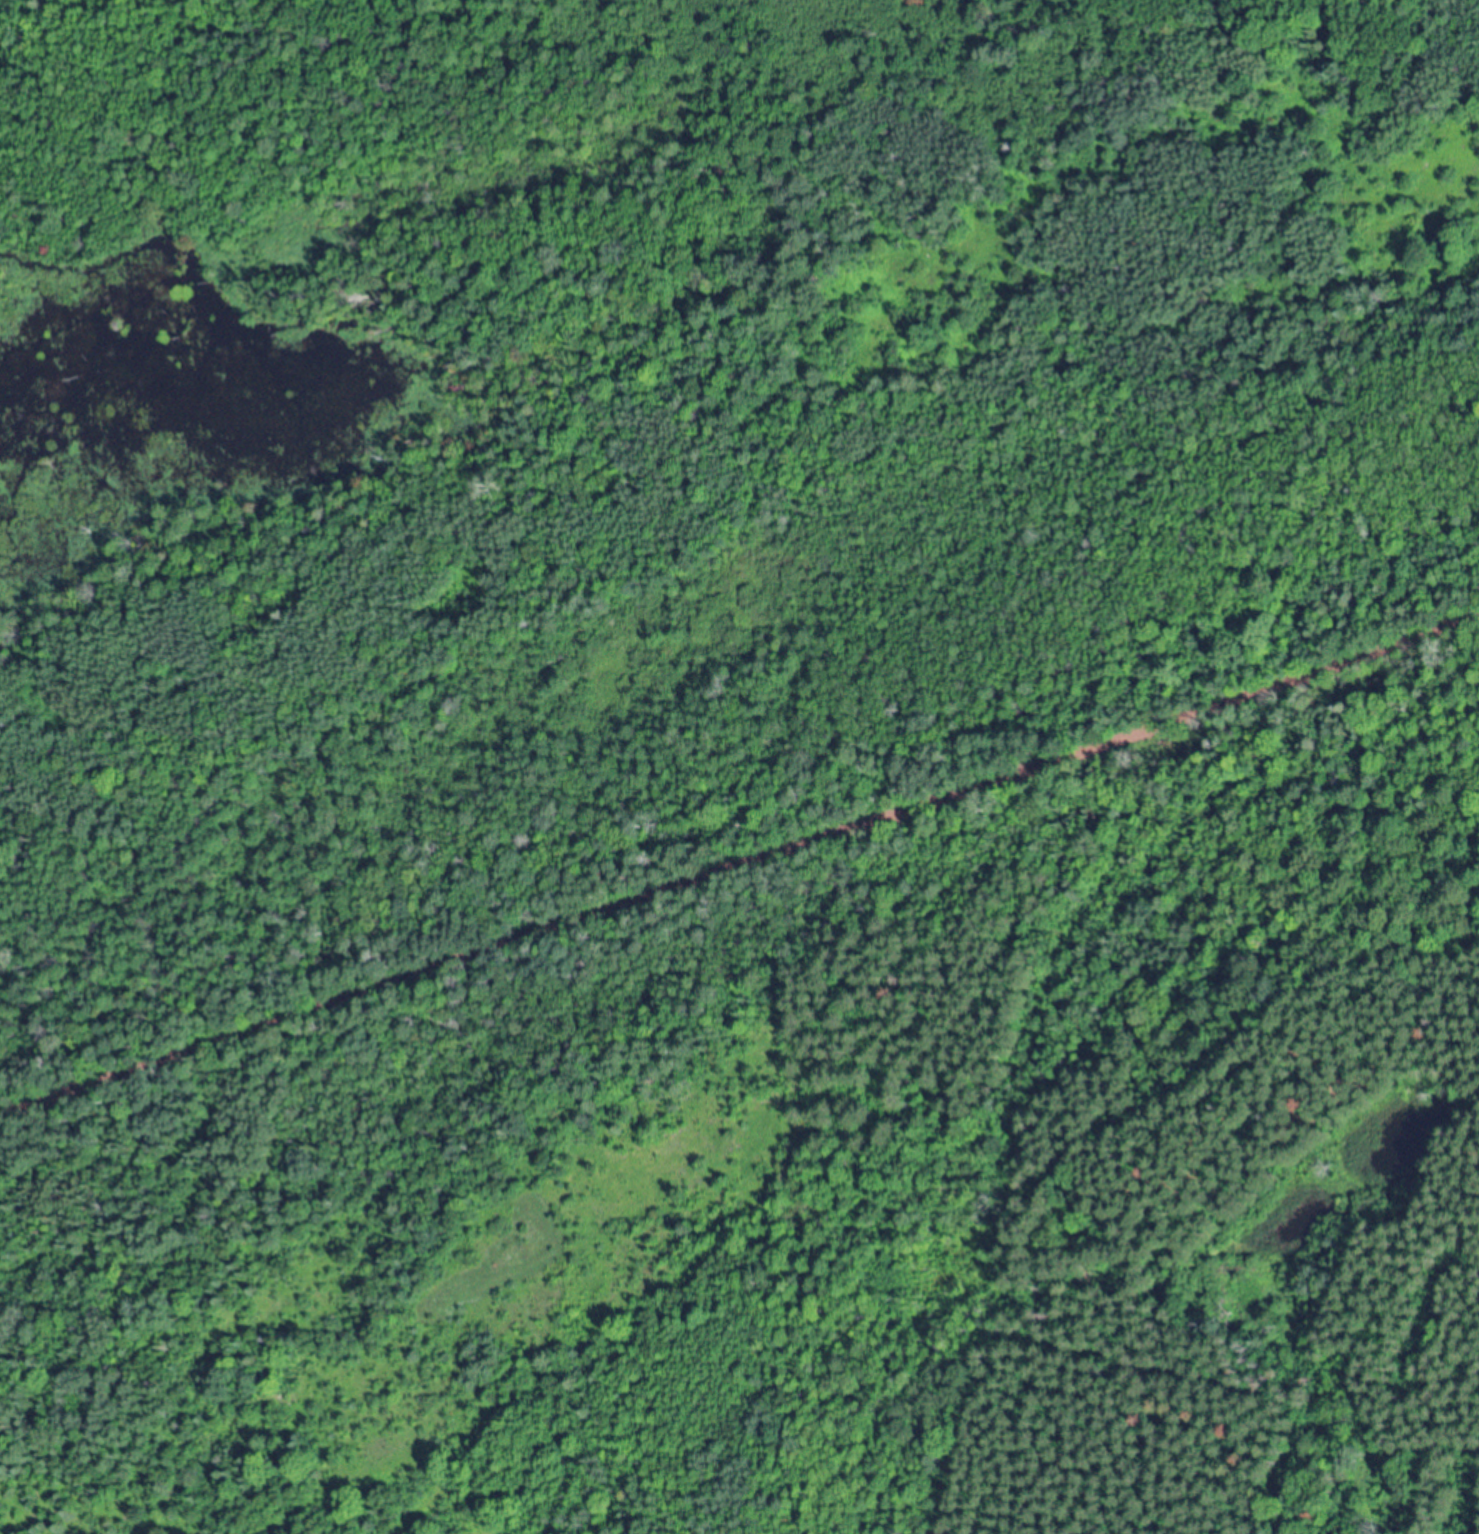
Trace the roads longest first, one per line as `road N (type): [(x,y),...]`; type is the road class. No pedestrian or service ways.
road 1 (track): [(0,1114),(1478,613)]

